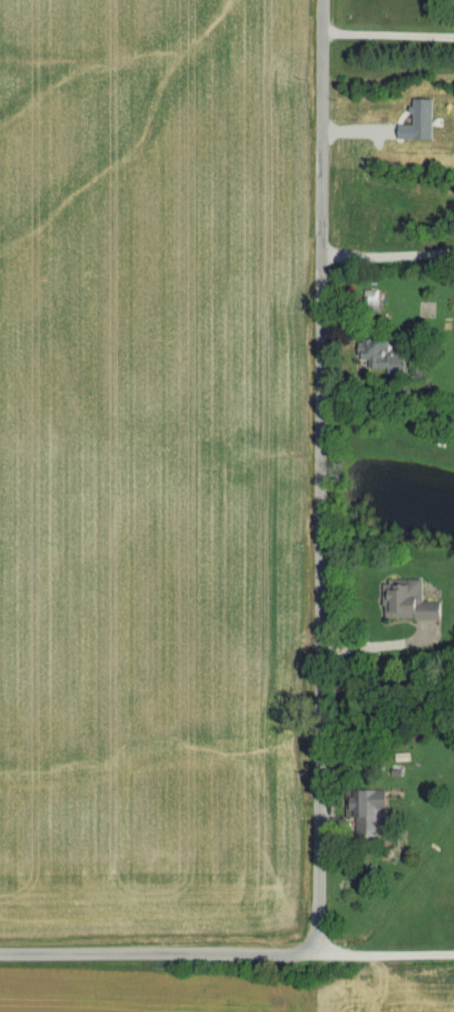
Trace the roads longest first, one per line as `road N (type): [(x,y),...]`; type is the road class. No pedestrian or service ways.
road 1 (residential): [(309,954),(317,905),(315,0)]
road 2 (residential): [(453,955),(309,954)]
road 3 (residential): [(315,31),(453,35)]

